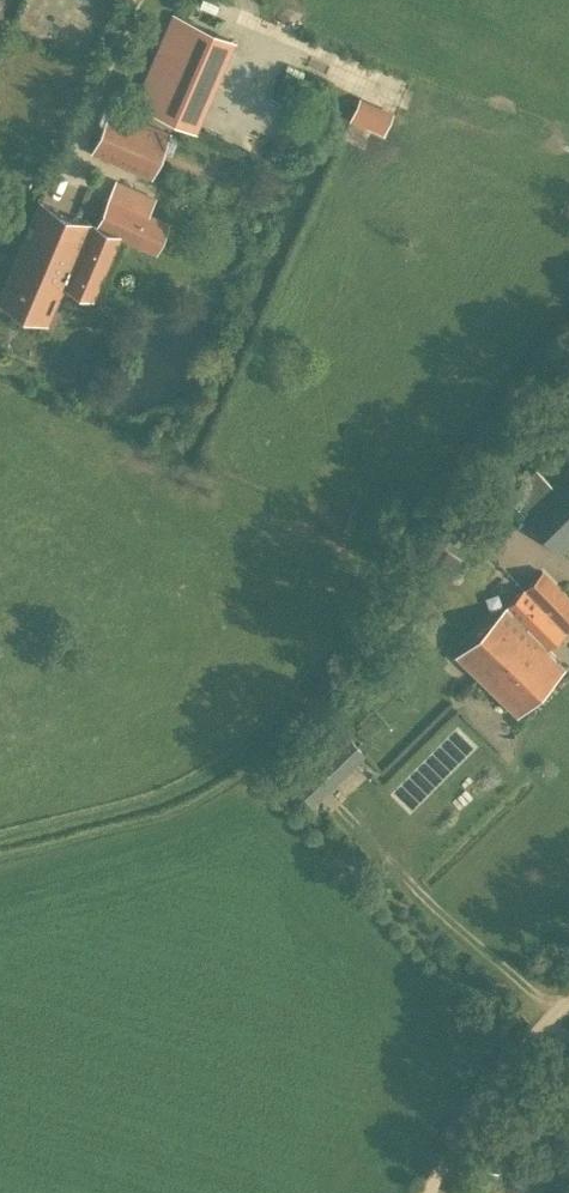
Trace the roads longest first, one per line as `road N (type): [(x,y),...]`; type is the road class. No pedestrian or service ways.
road 1 (track): [(427,1192),(504,1076),(568,1002)]

